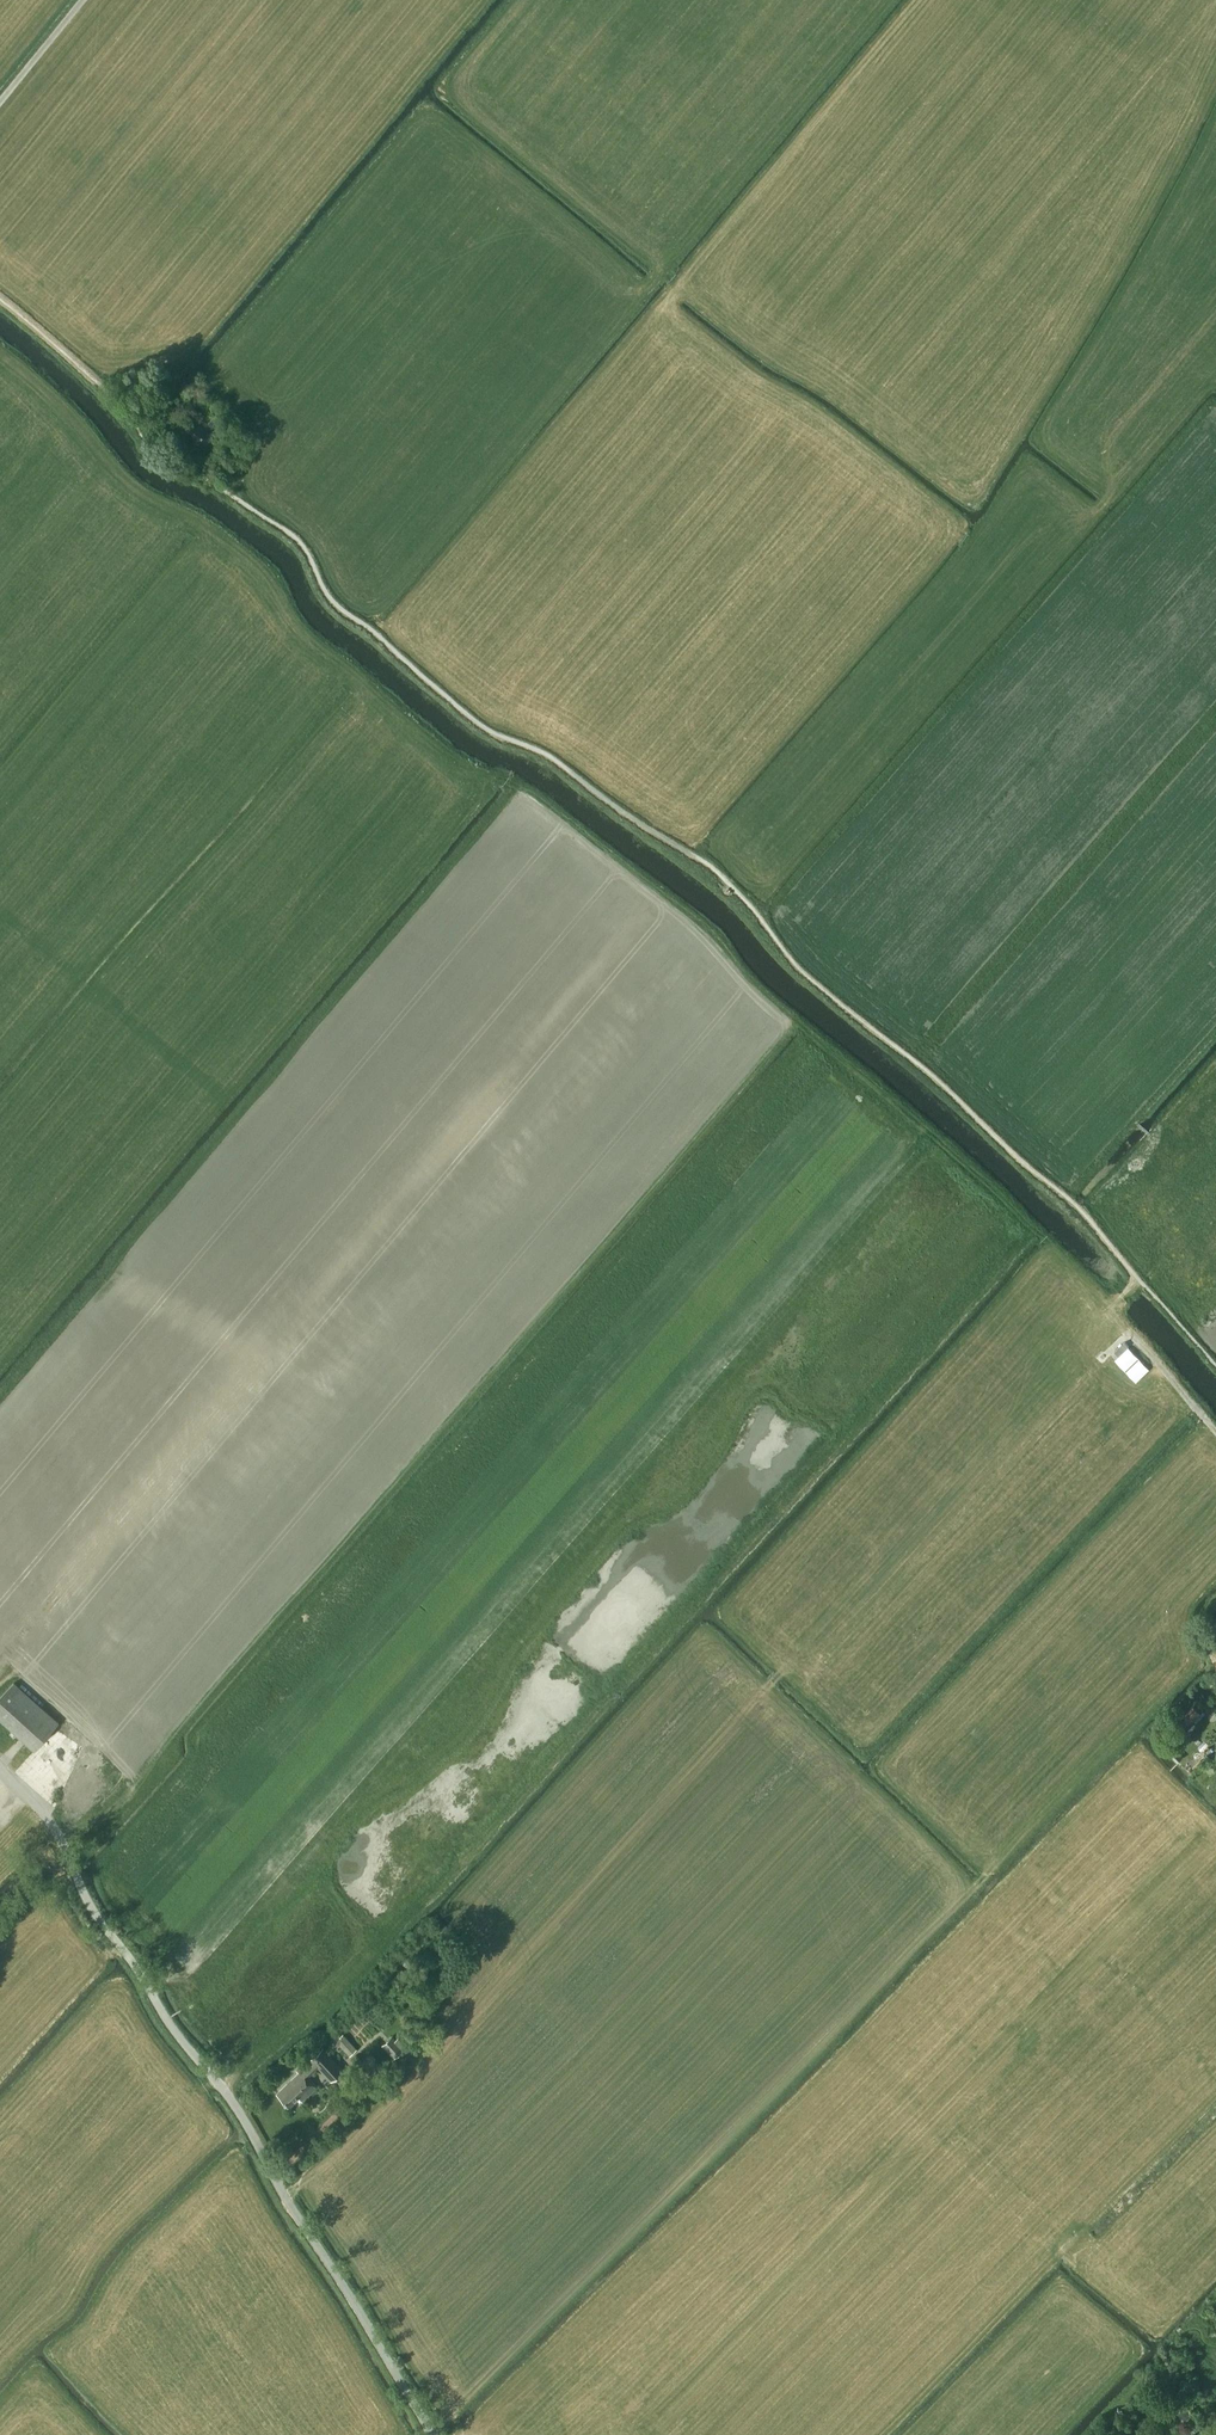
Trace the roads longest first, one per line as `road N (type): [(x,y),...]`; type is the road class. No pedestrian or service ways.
road 1 (unclassified): [(436,2434),(230,2097),(107,1928),(51,1822),(0,1768)]

